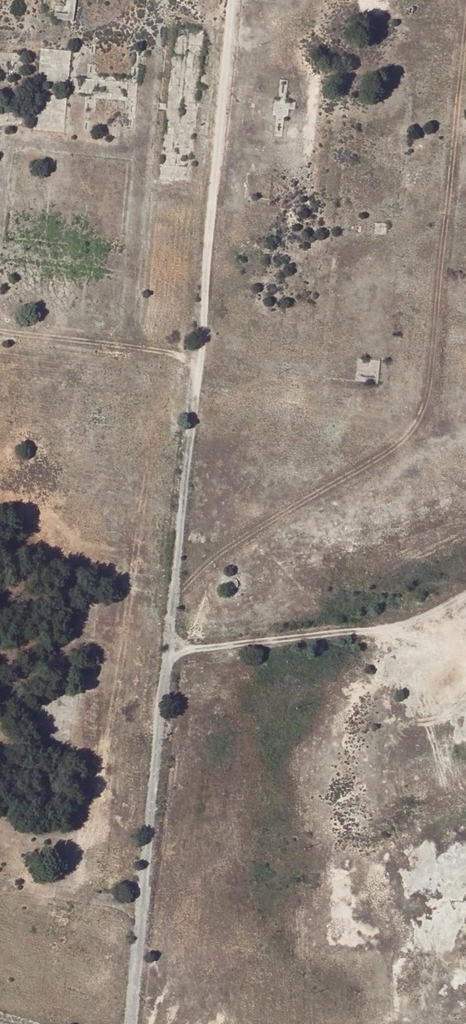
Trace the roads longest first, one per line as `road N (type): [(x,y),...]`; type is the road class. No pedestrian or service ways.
road 1 (track): [(234,0),(130,1023)]
road 2 (track): [(167,654),(390,631),(465,595)]
road 3 (track): [(0,333),(201,358)]

